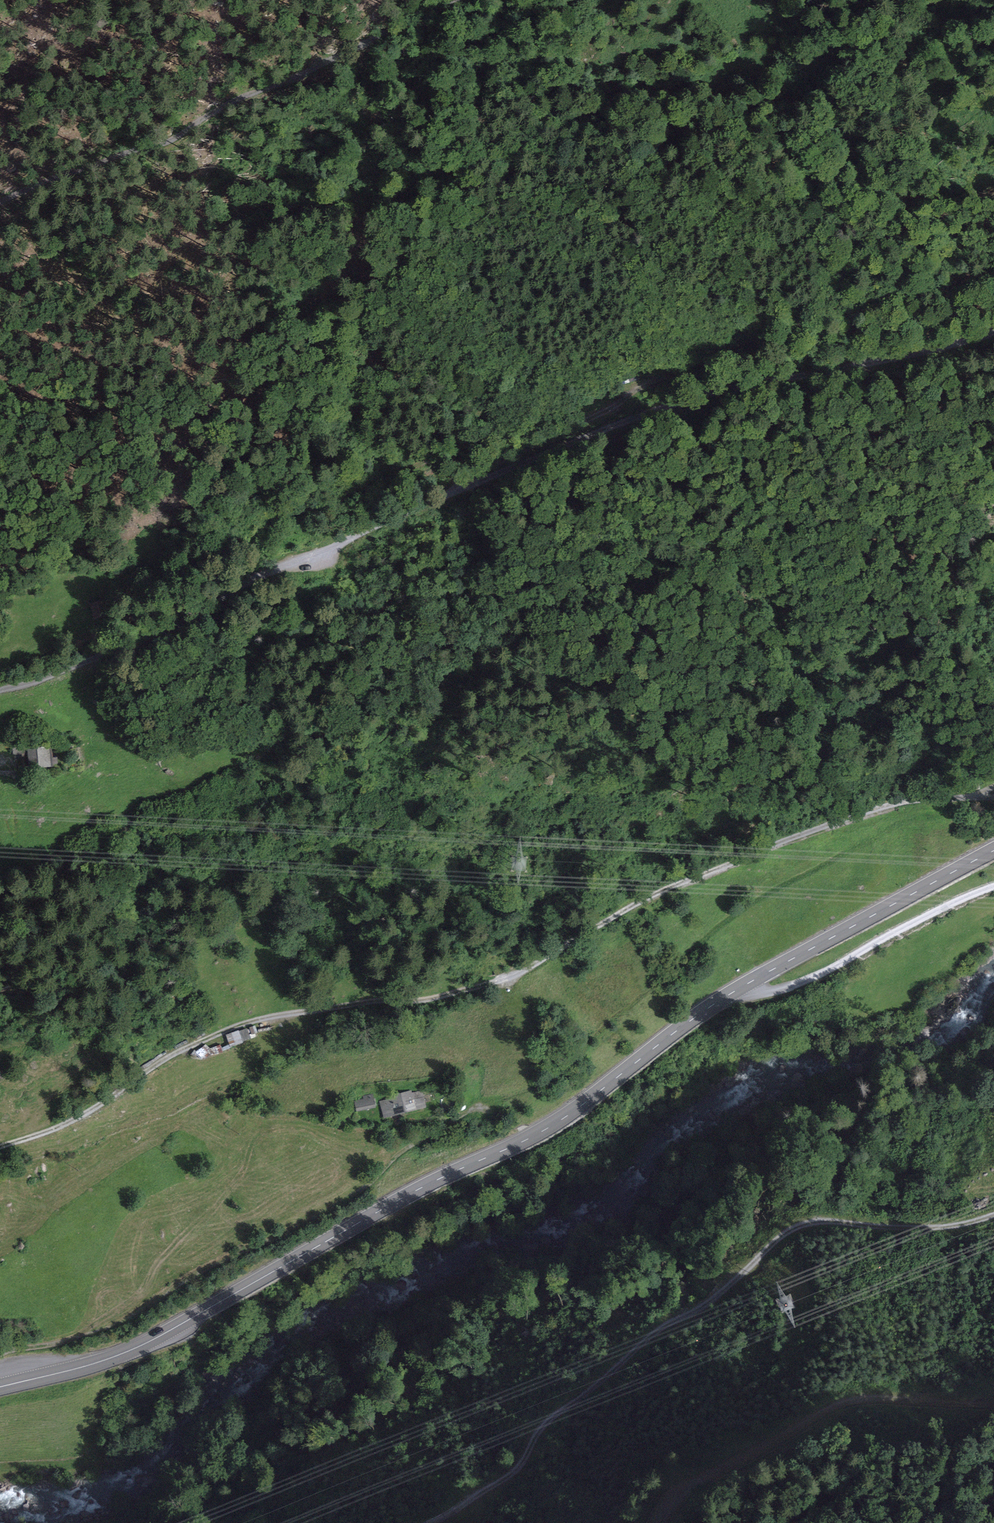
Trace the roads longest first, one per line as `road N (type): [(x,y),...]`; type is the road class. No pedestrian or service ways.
road 1 (secondary): [(0,1388),(131,1350),(420,1188),(541,1130),(704,1009),(993,850)]
road 2 (track): [(0,1148),(60,1126),(175,1053),(231,1028),(433,999),(515,975),(634,904),(837,821),(907,800),(993,796)]
road 3 (track): [(993,333),(712,393),(613,424),(282,570)]
road 4 (track): [(0,666),(97,627),(273,516),(335,500),(637,385)]
road 5 (track): [(430,1522),(508,1477),(540,1428),(795,1227),(827,1220),(930,1228),(993,1215)]
road 6 (track): [(489,1102),(416,1143),(357,1192),(193,1276),(134,1317),(0,1355)]
road 7 (track): [(0,200),(175,139),(234,100),(452,0)]
road 8 (track): [(637,385),(772,329),(993,268)]
road 9 (track): [(993,1400),(846,1400),(676,1493),(659,1522)]
road 10 (unclassified): [(282,570),(234,588),(195,619),(144,643),(0,690)]
road 11 (track): [(993,886),(817,977),(765,993),(746,984)]
road 12 (track): [(454,492),(637,385)]

